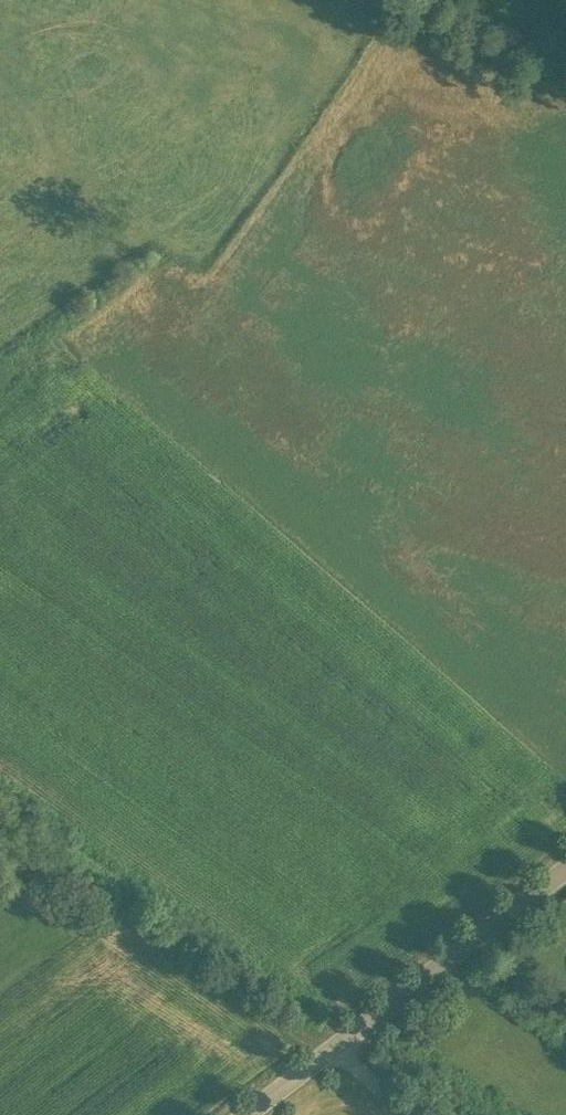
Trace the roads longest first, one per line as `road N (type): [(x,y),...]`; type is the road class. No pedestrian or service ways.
road 1 (track): [(0,823),(331,1054)]
road 2 (unclassified): [(565,870),(253,1114)]

